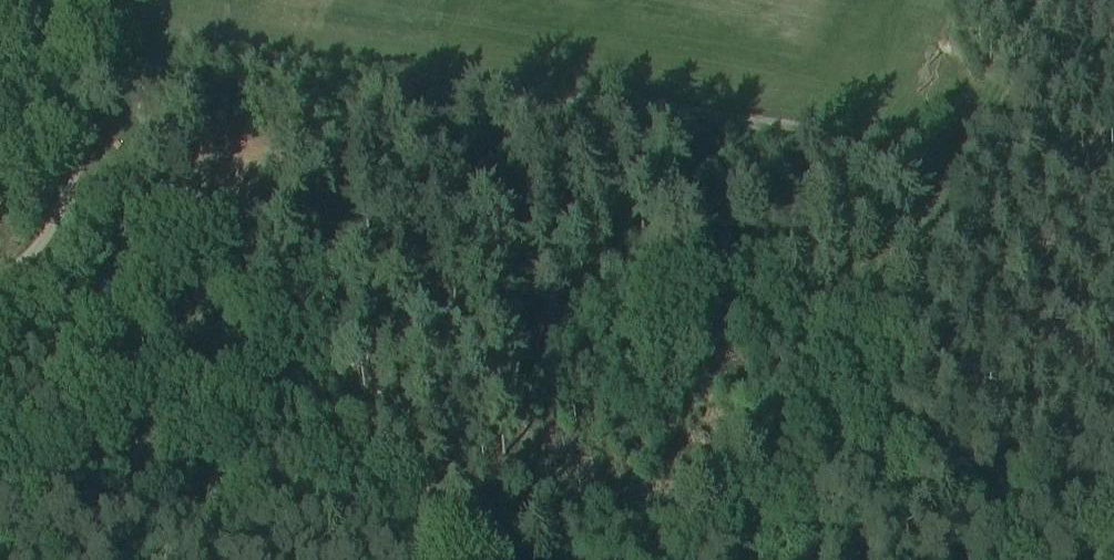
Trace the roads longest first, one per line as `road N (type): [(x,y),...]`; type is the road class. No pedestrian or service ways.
road 1 (track): [(82,7),(158,147),(193,192),(267,256),(379,392),(462,553)]
road 2 (track): [(864,559),(976,129),(974,79),(938,42)]

